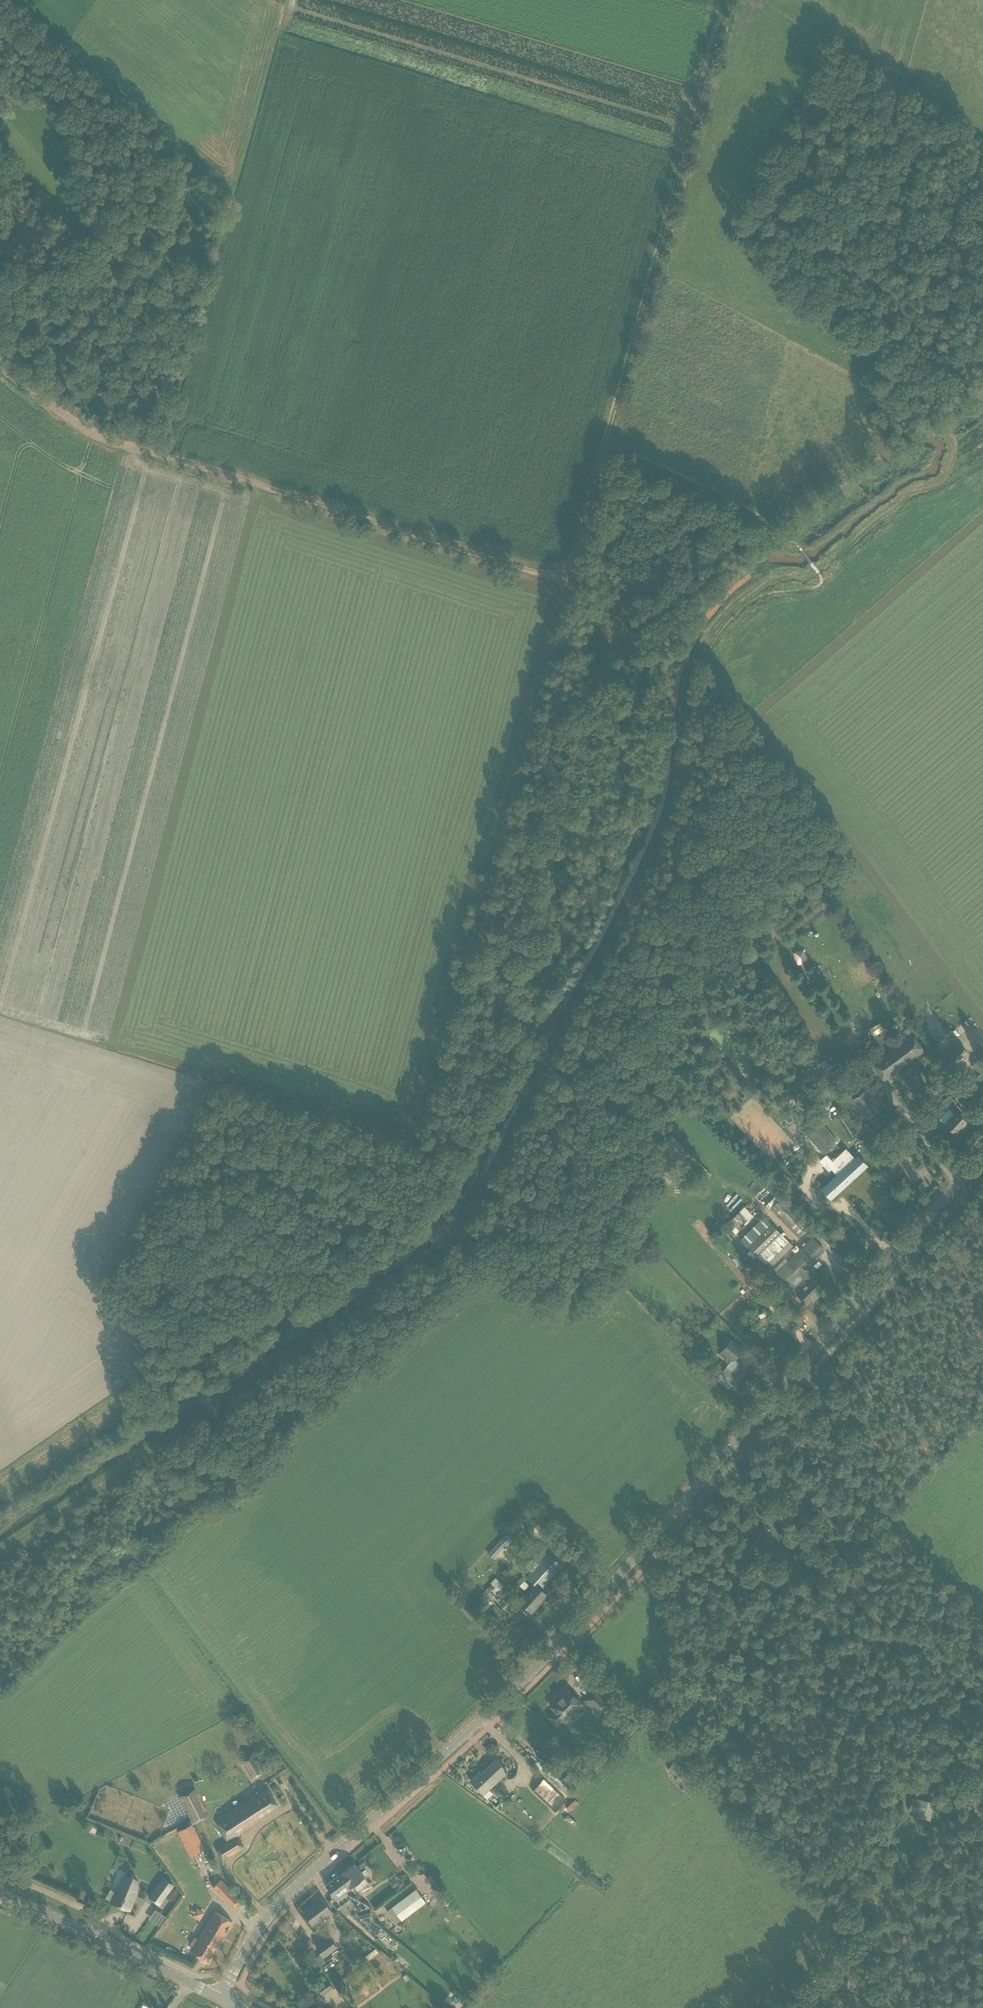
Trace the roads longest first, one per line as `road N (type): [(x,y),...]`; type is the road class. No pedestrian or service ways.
road 1 (track): [(0,359),(87,432),(133,451),(566,583),(730,0)]
road 2 (tertiary): [(219,2000),(283,1899),(518,1692),(982,1147)]
road 3 (tertiary): [(219,2000),(0,1896)]
road 4 (track): [(45,402),(135,247)]

